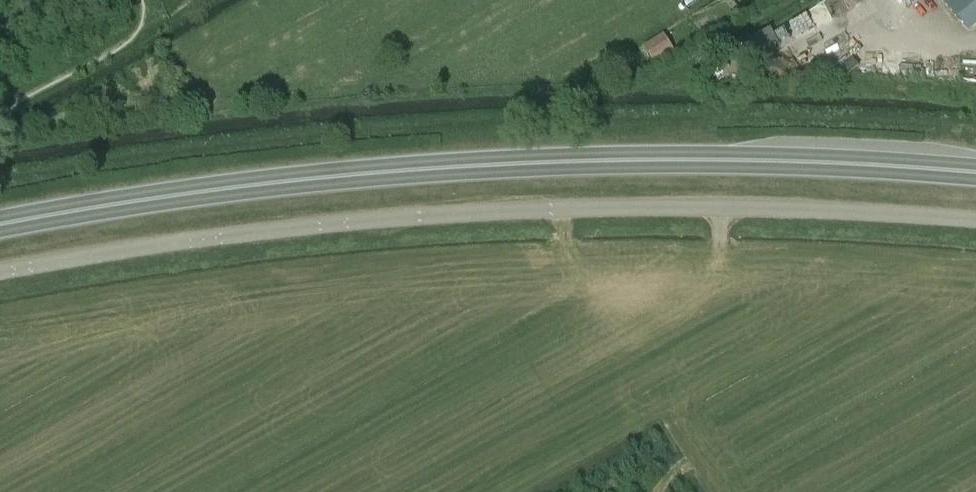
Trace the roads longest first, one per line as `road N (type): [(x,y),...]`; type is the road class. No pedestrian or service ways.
road 1 (trunk): [(975,175),(503,164),(0,235)]
road 2 (unclassified): [(975,226),(607,207),(333,229),(0,278)]

